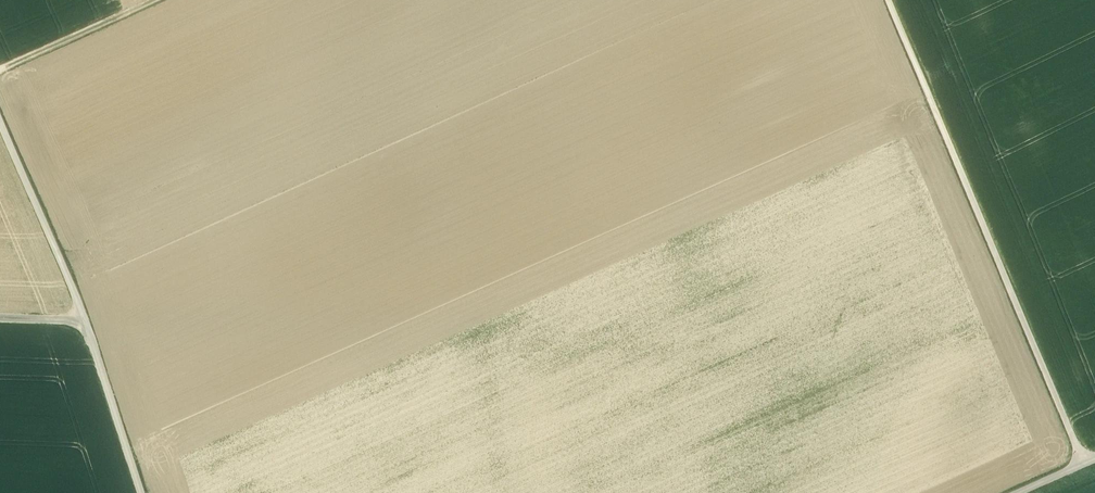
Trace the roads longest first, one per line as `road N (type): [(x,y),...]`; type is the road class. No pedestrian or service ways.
road 1 (track): [(1083,464),(887,0)]
road 2 (track): [(85,321),(0,119)]
road 3 (track): [(141,492),(85,321)]
road 4 (track): [(0,69),(154,0)]

